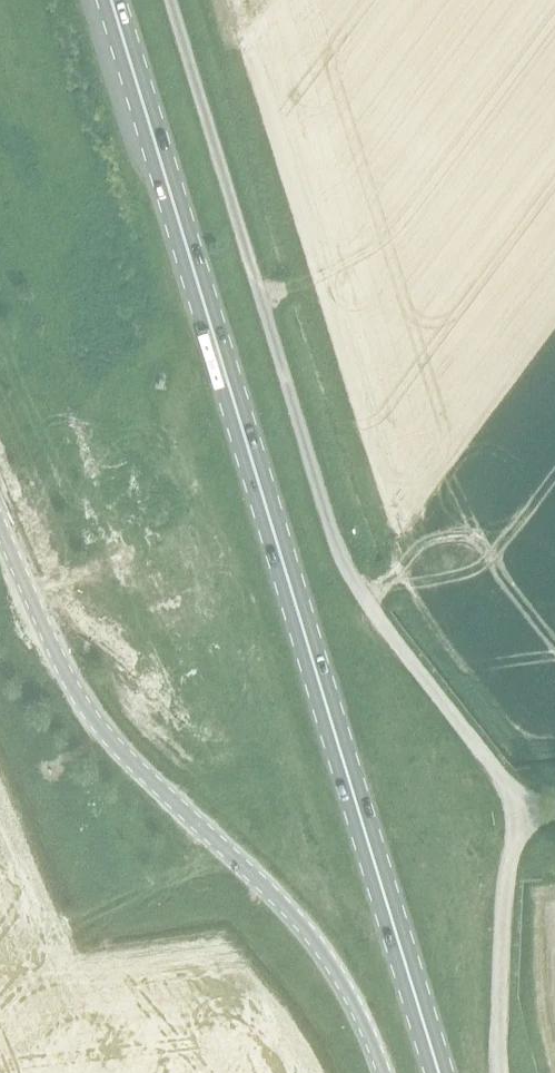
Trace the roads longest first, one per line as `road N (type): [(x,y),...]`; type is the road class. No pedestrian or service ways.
road 1 (primary): [(111,0),(438,1072)]
road 2 (unclassified): [(523,814),(371,614),(338,550),(171,0)]
road 3 (unclassified): [(383,1072),(310,933),(94,720),(0,528)]
road 4 (unclassified): [(499,1072),(503,885),(523,814)]

